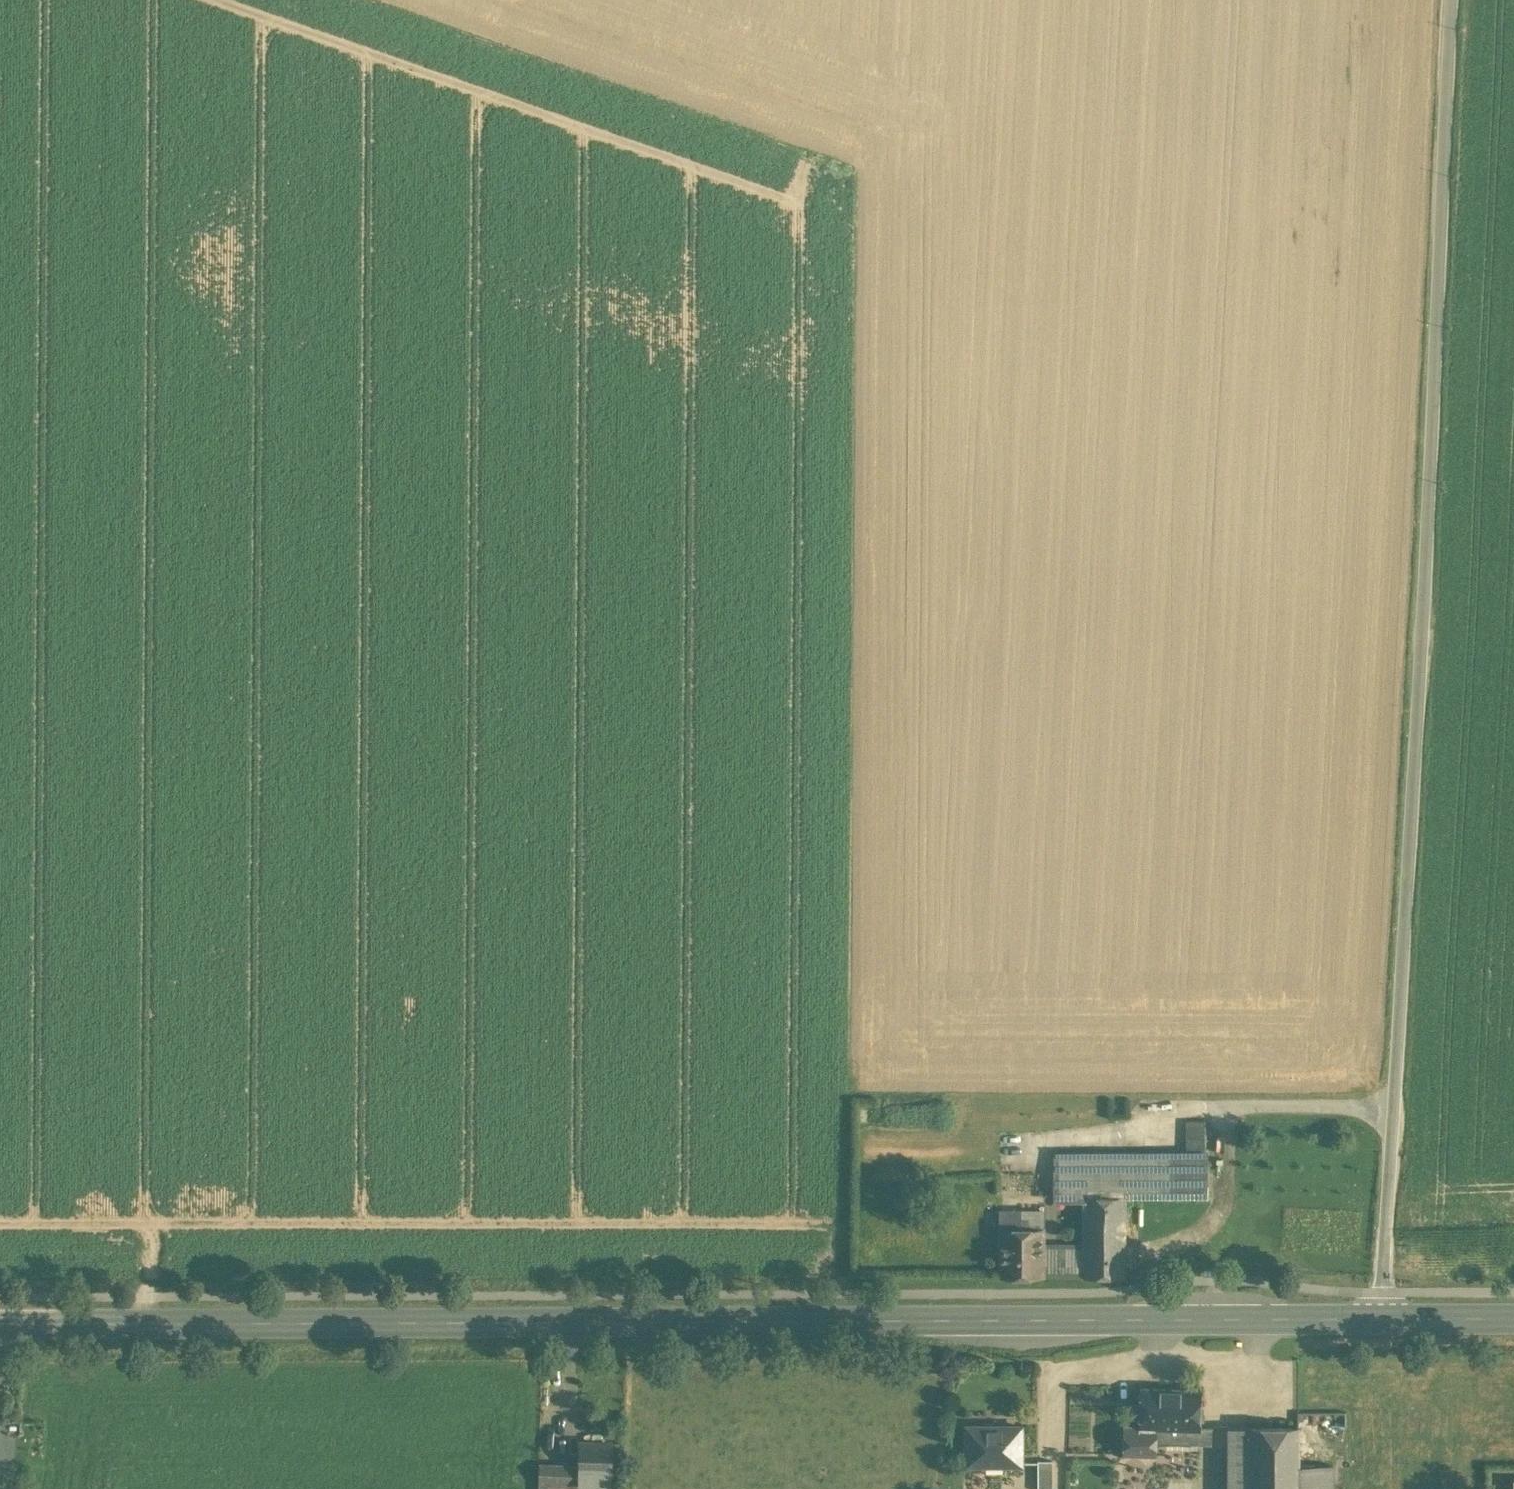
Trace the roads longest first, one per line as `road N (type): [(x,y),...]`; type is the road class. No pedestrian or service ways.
road 1 (primary): [(0,1321),(1385,1316)]
road 2 (tertiary): [(1385,1316),(1444,360),(1454,0)]
road 3 (primary): [(1385,1316),(1513,1316)]

